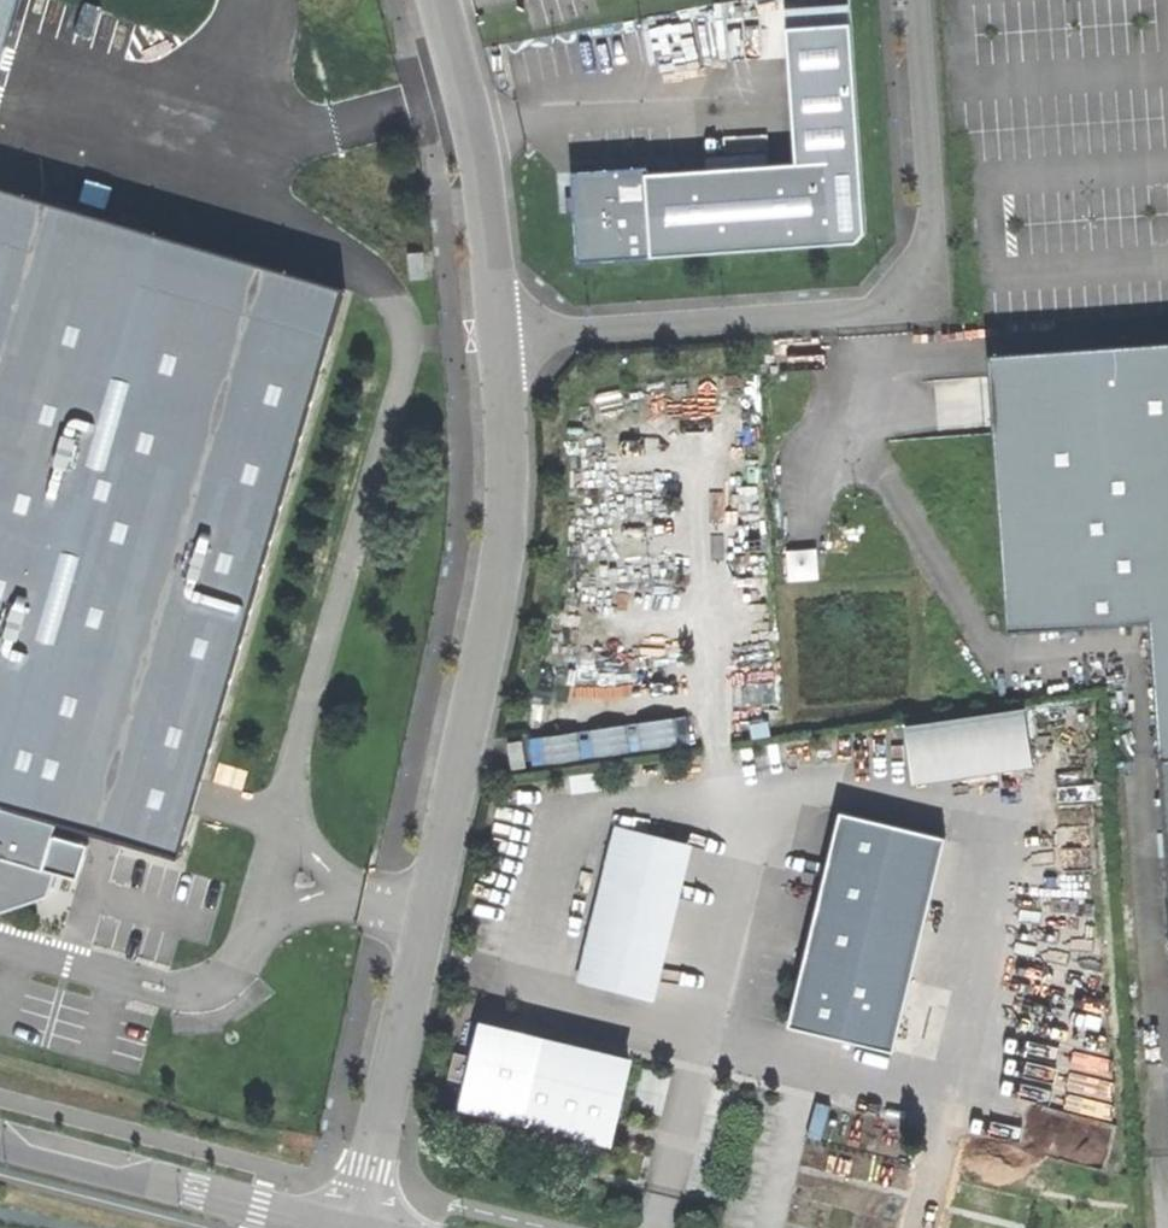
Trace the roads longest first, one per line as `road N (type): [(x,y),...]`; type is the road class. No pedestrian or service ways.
road 1 (unclassified): [(498,339),(507,478),(495,609),(359,1227)]
road 2 (unclassified): [(915,0),(932,221),(931,256),(917,289),(901,302),(852,314),(498,339)]
road 3 (tertiary): [(0,1146),(353,1227)]
road 4 (unclassified): [(433,0),(471,145),(498,339)]

